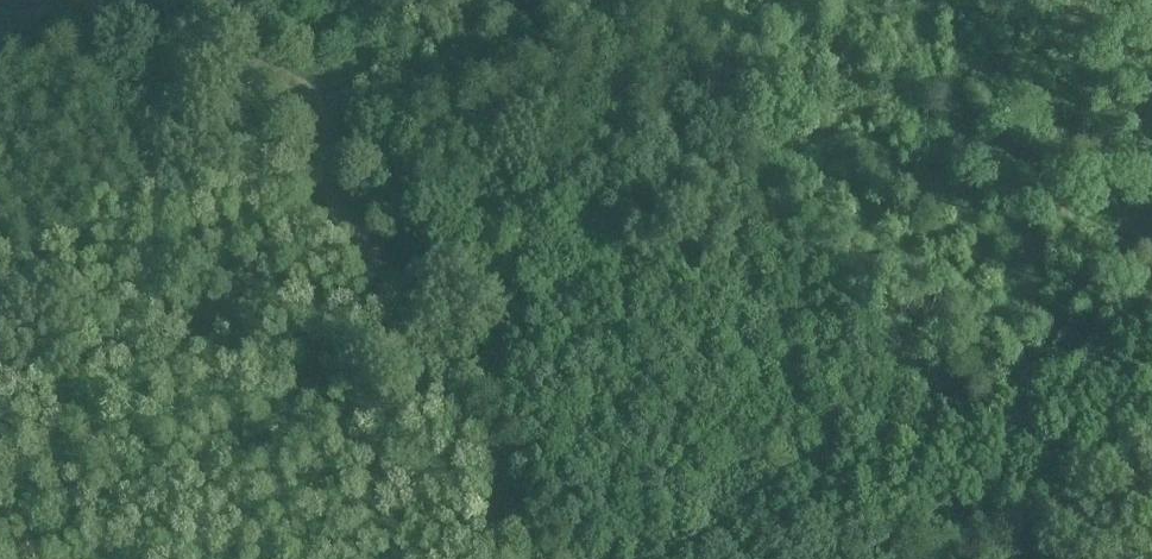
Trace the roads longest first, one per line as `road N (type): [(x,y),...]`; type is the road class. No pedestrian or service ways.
road 1 (track): [(233,0),(345,195)]

